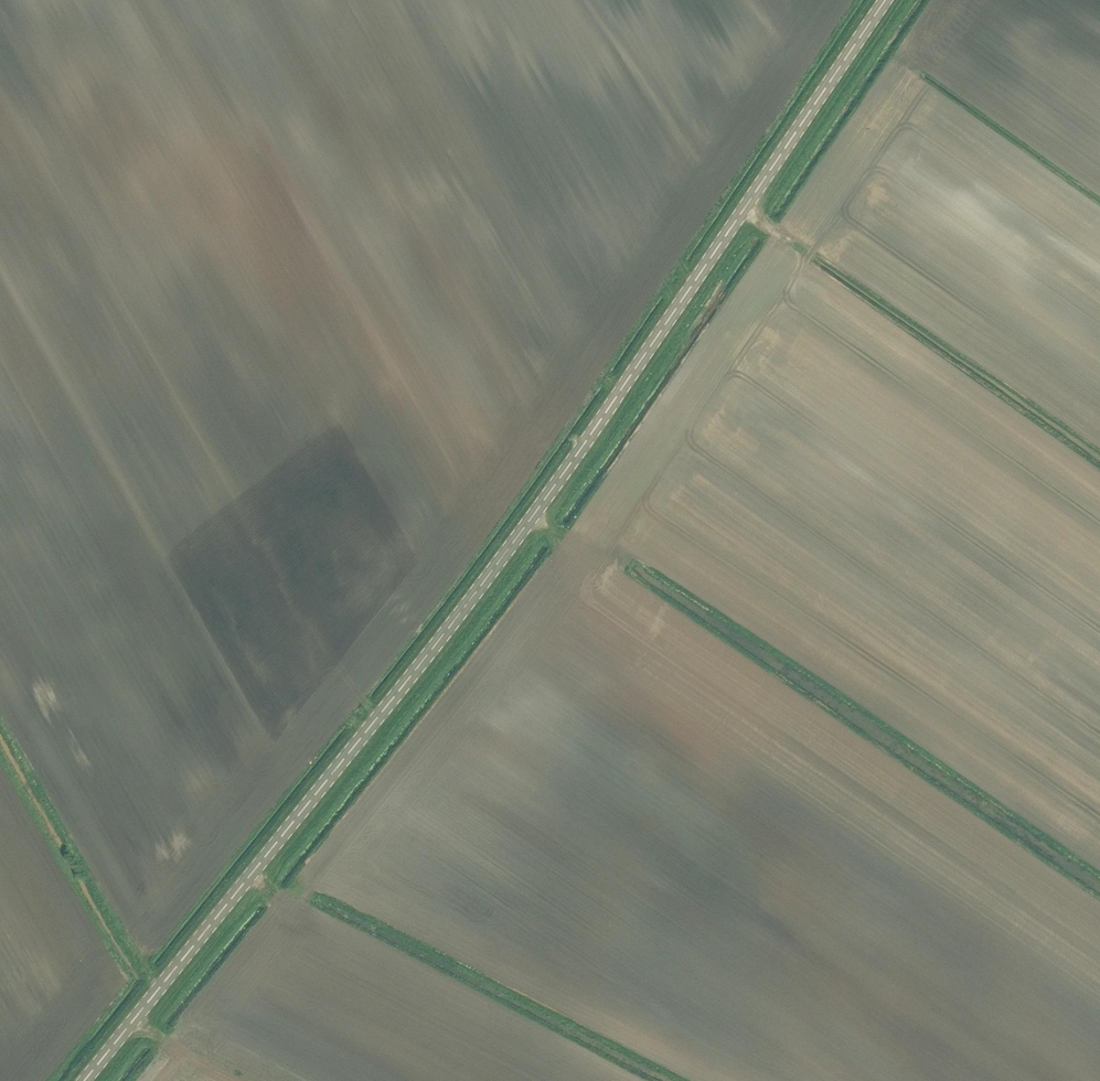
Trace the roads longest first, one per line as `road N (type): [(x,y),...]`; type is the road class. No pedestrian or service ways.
road 1 (secondary): [(84,1080),(562,476),(885,0)]

